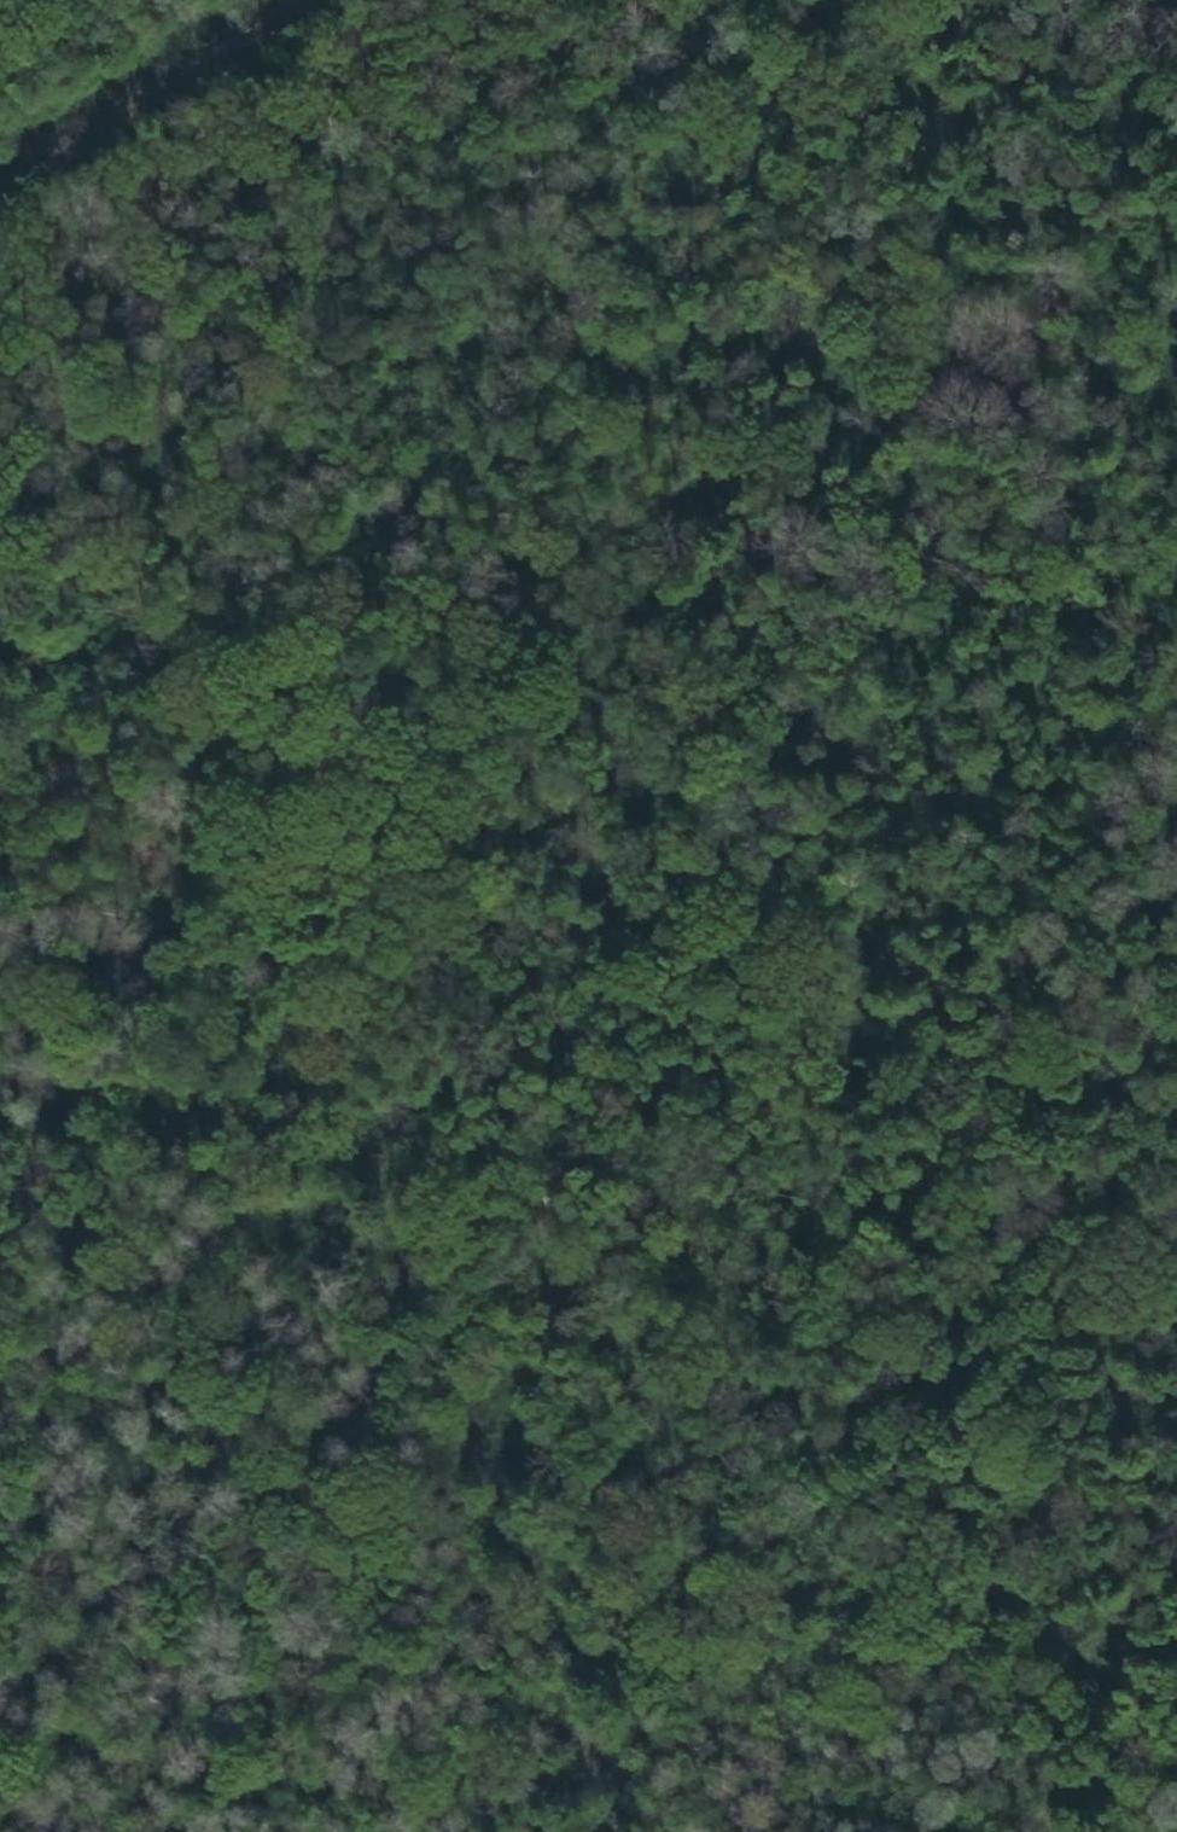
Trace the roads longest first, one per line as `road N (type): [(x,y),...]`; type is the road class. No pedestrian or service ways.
road 1 (track): [(311,0),(0,192)]

